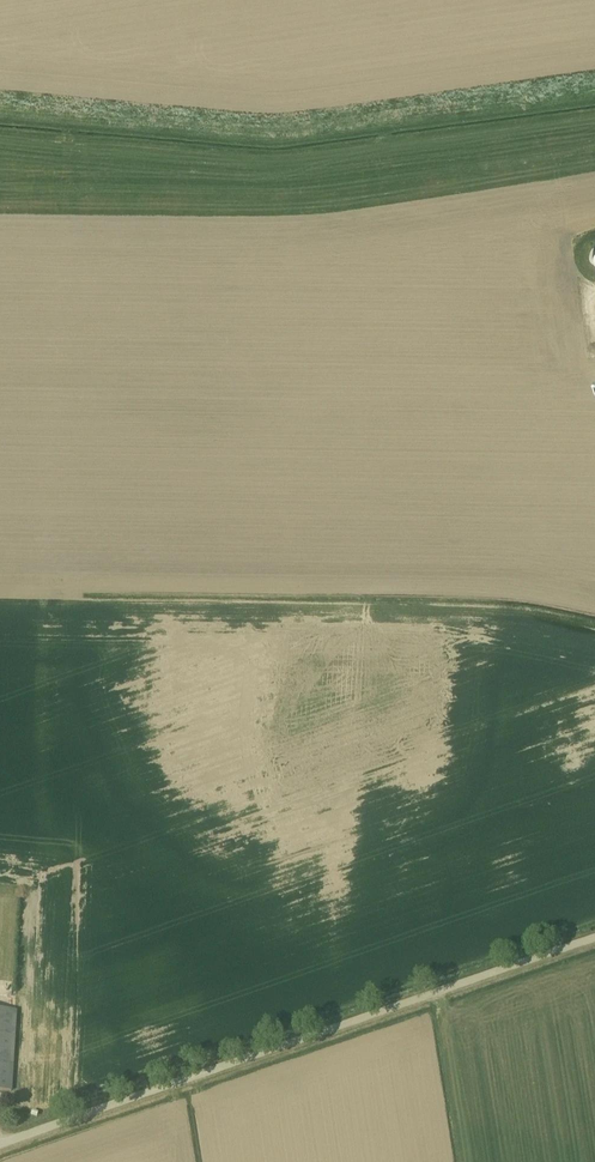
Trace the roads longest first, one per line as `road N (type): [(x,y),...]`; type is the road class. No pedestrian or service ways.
road 1 (unclassified): [(0,1147),(594,938)]

